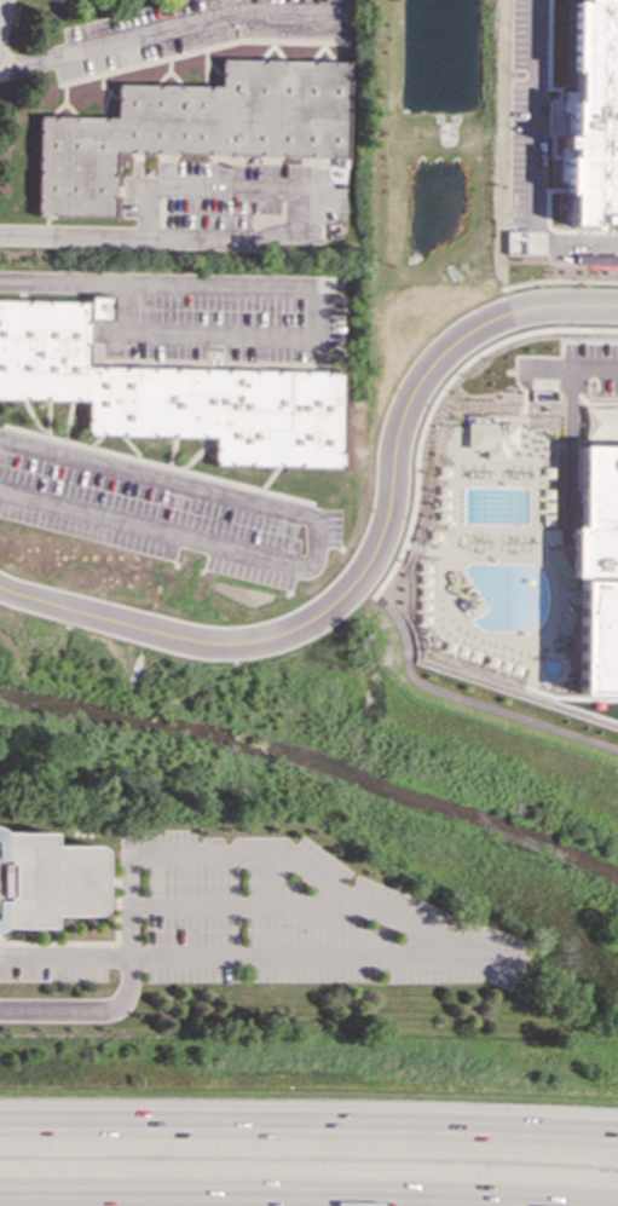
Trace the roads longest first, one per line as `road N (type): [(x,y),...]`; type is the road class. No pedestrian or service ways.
road 1 (residential): [(0,590),(202,644),(247,645),(290,633),(359,582),(377,552),(392,506),(397,434),(415,388),(441,357),(477,328),(515,313),(617,307)]
road 2 (motorway): [(617,1138),(0,1123)]
road 3 (motorway): [(0,1196),(617,1205)]
road 4 (residential): [(127,971),(122,1002),(106,1011),(0,1011)]

